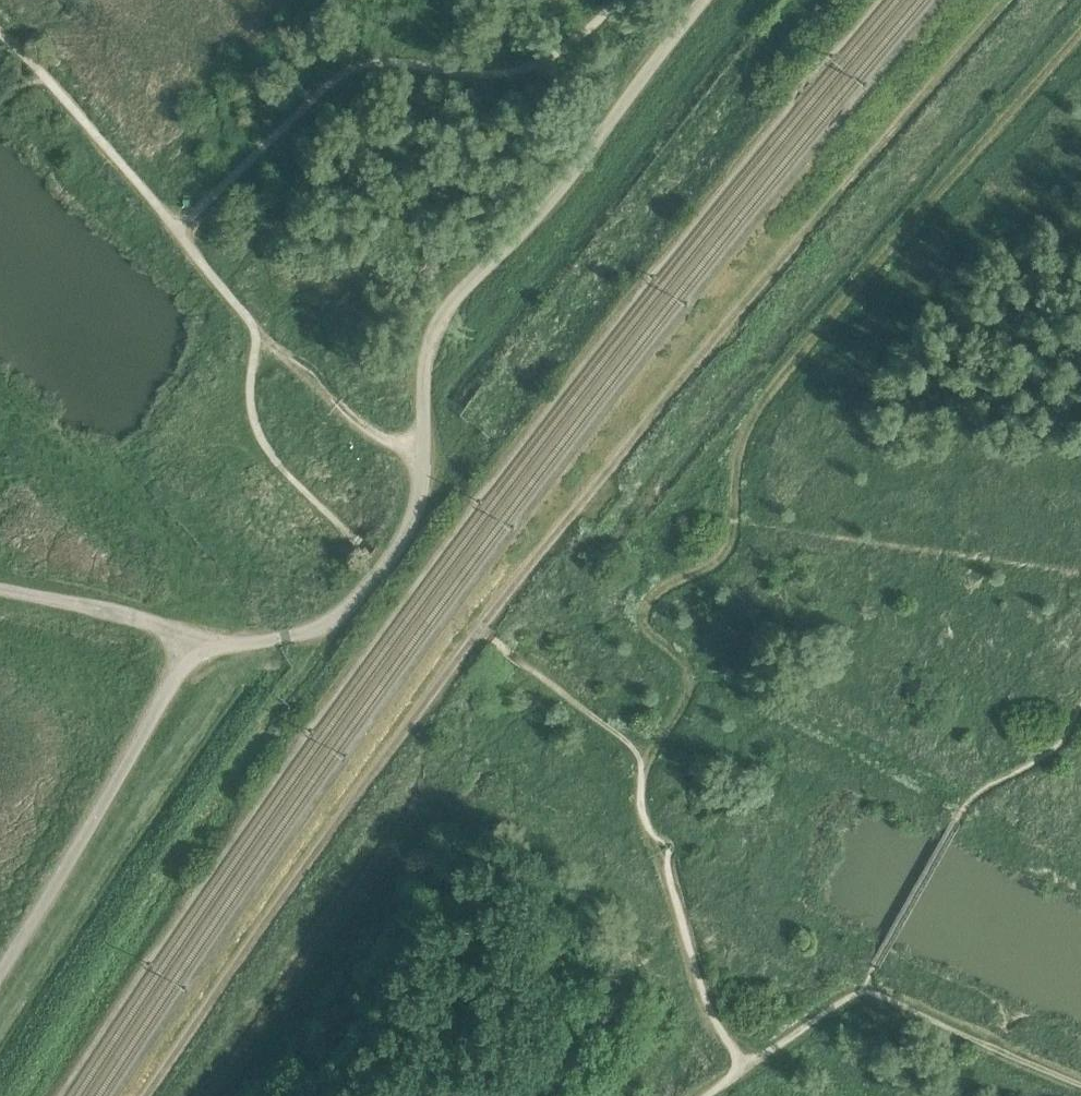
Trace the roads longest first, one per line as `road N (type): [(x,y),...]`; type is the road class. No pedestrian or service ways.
road 1 (track): [(151,1095),(486,622),(1008,0)]
road 2 (track): [(650,756),(689,692),(686,668),(646,622),(644,606),(726,551),(737,467),(755,412),(1080,36)]
road 3 (track): [(422,472),(425,367),(447,307),(531,227),(703,0)]
road 4 (track): [(177,231),(342,74),(383,63),(508,70),(562,47),(613,0)]
road 5 (track): [(177,231),(251,320),(252,412),(268,449),(372,548)]
road 6 (track): [(0,968),(194,650)]
road 7 (track): [(744,1062),(698,975),(649,831),(640,778),(650,756)]
road 8 (track): [(194,650),(174,632),(0,592)]
road 9 (track): [(45,78),(177,231)]
road 10 (track): [(493,639),(650,756)]
road 11 (track): [(493,639),(372,548)]
road 12 (track): [(358,594),(397,544),(422,472)]

